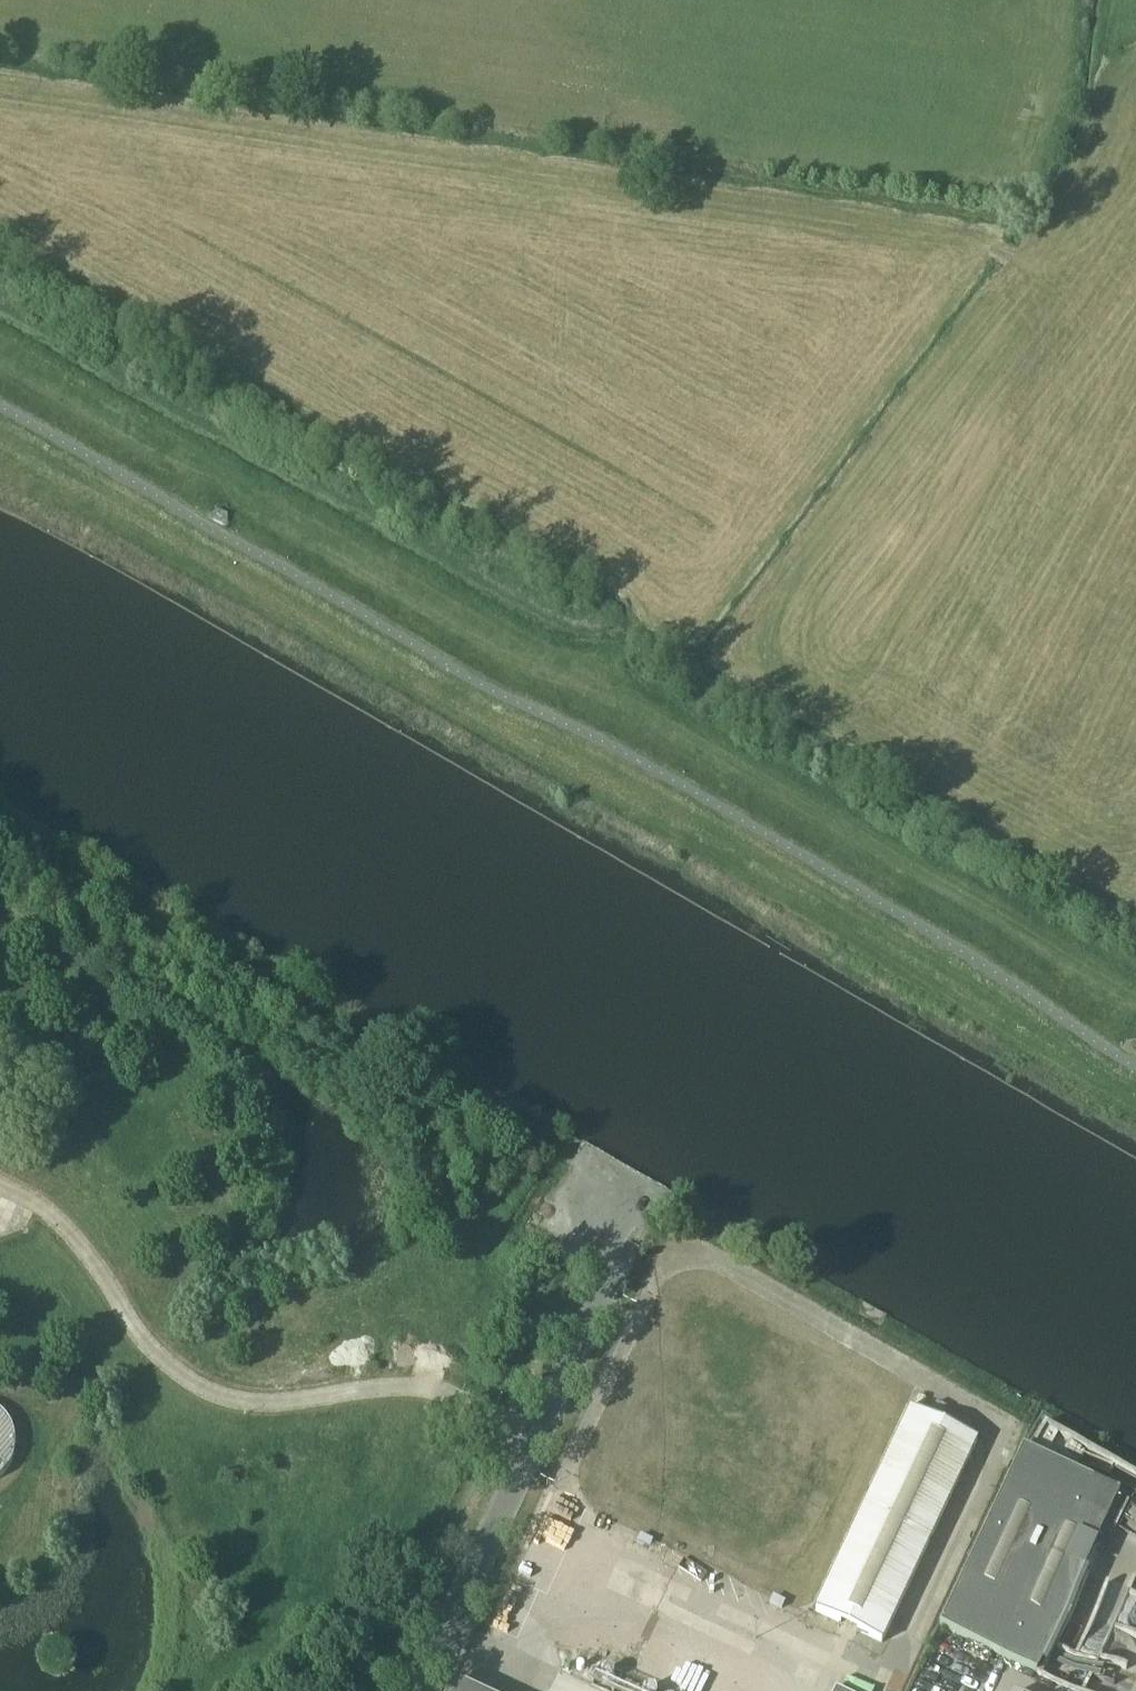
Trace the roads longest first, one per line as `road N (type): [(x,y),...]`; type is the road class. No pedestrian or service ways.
road 1 (track): [(655,1200),(622,1169),(0,812)]
road 2 (unclassified): [(421,1690),(655,1200)]

